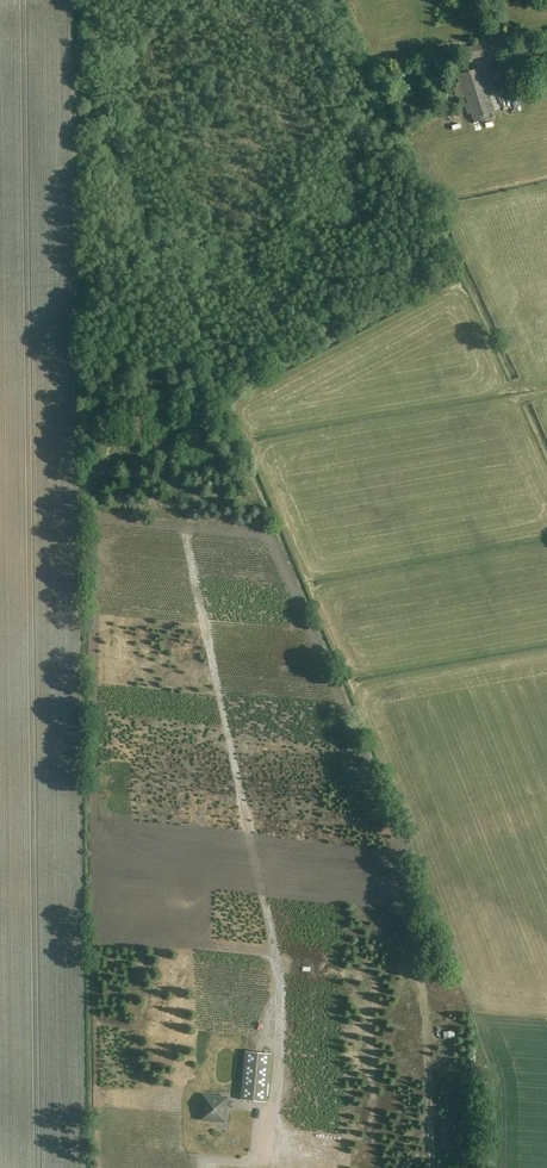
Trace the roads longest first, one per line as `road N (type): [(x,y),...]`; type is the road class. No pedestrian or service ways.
road 1 (track): [(185,539),(280,982),(274,1094)]

